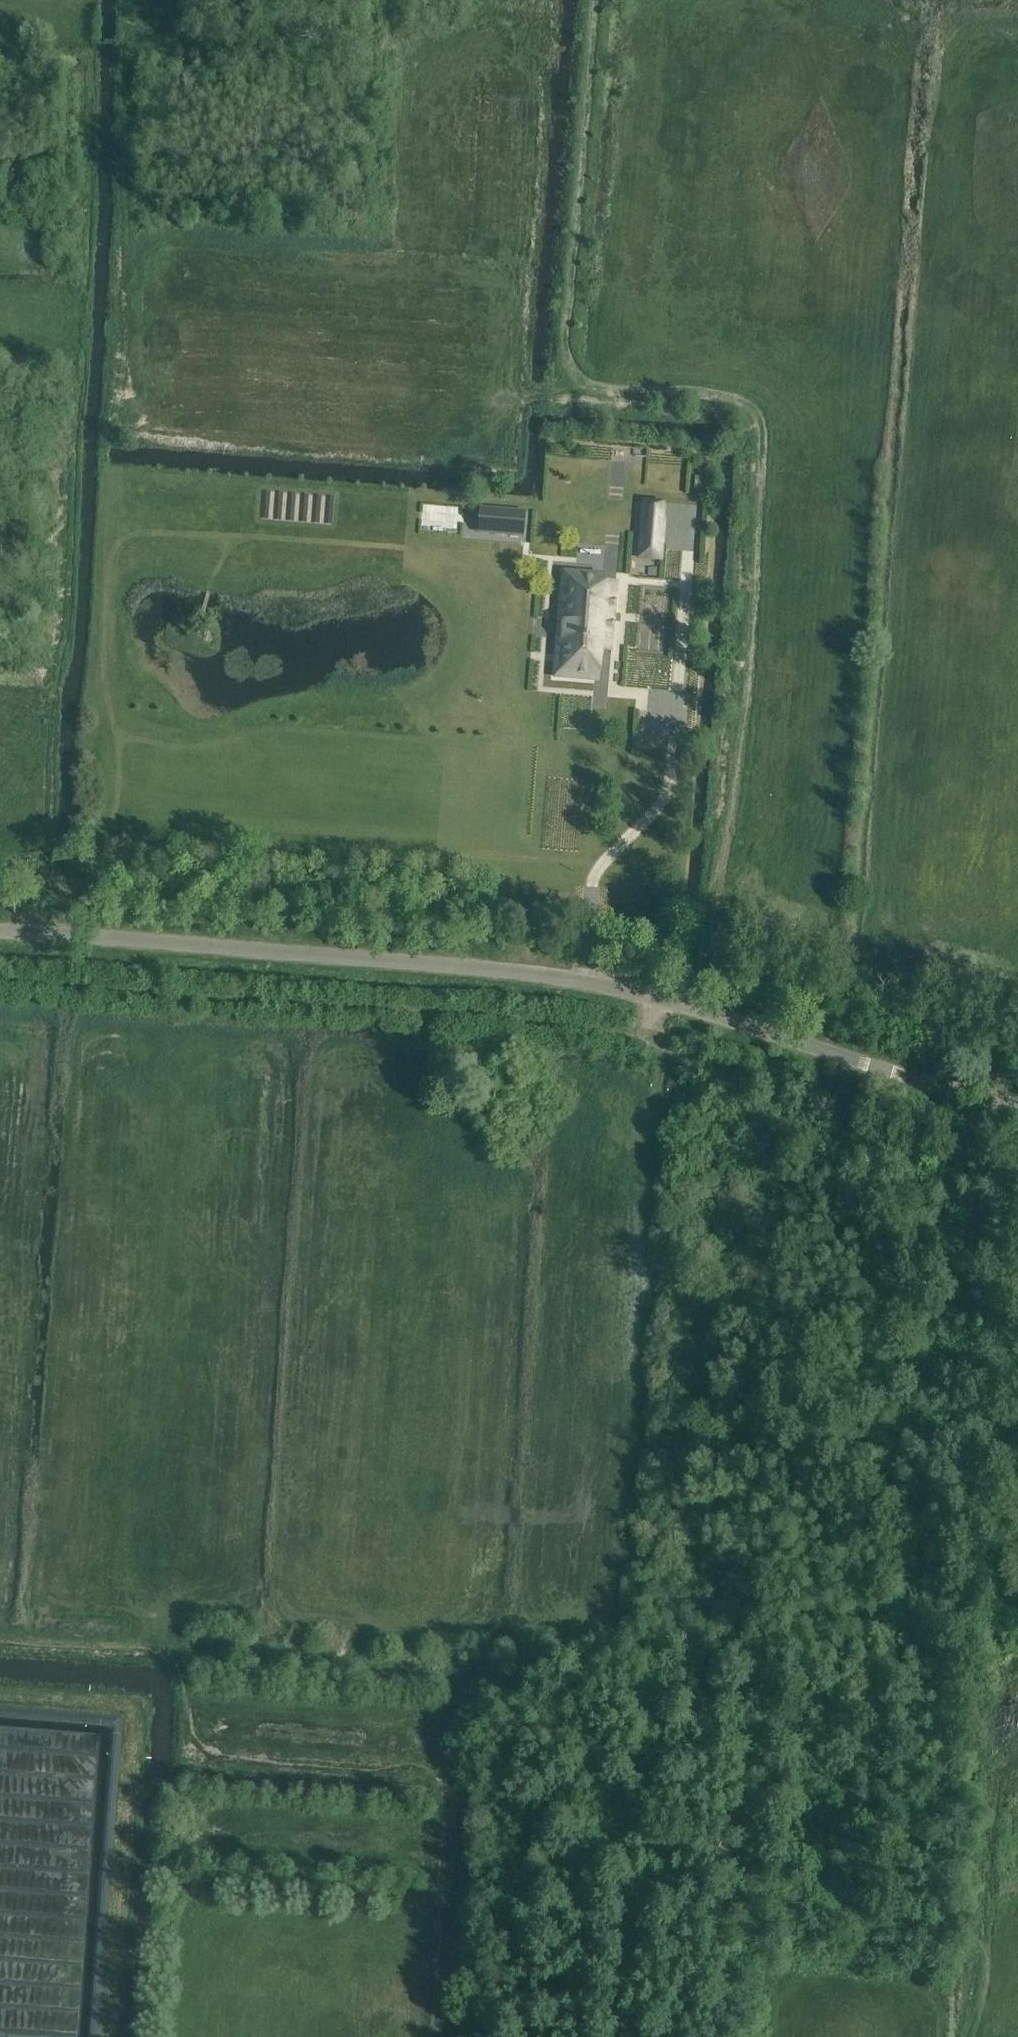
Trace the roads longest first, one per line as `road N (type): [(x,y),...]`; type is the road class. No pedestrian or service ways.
road 1 (unclassified): [(1017,1105),(642,994),(551,976),(0,932)]

